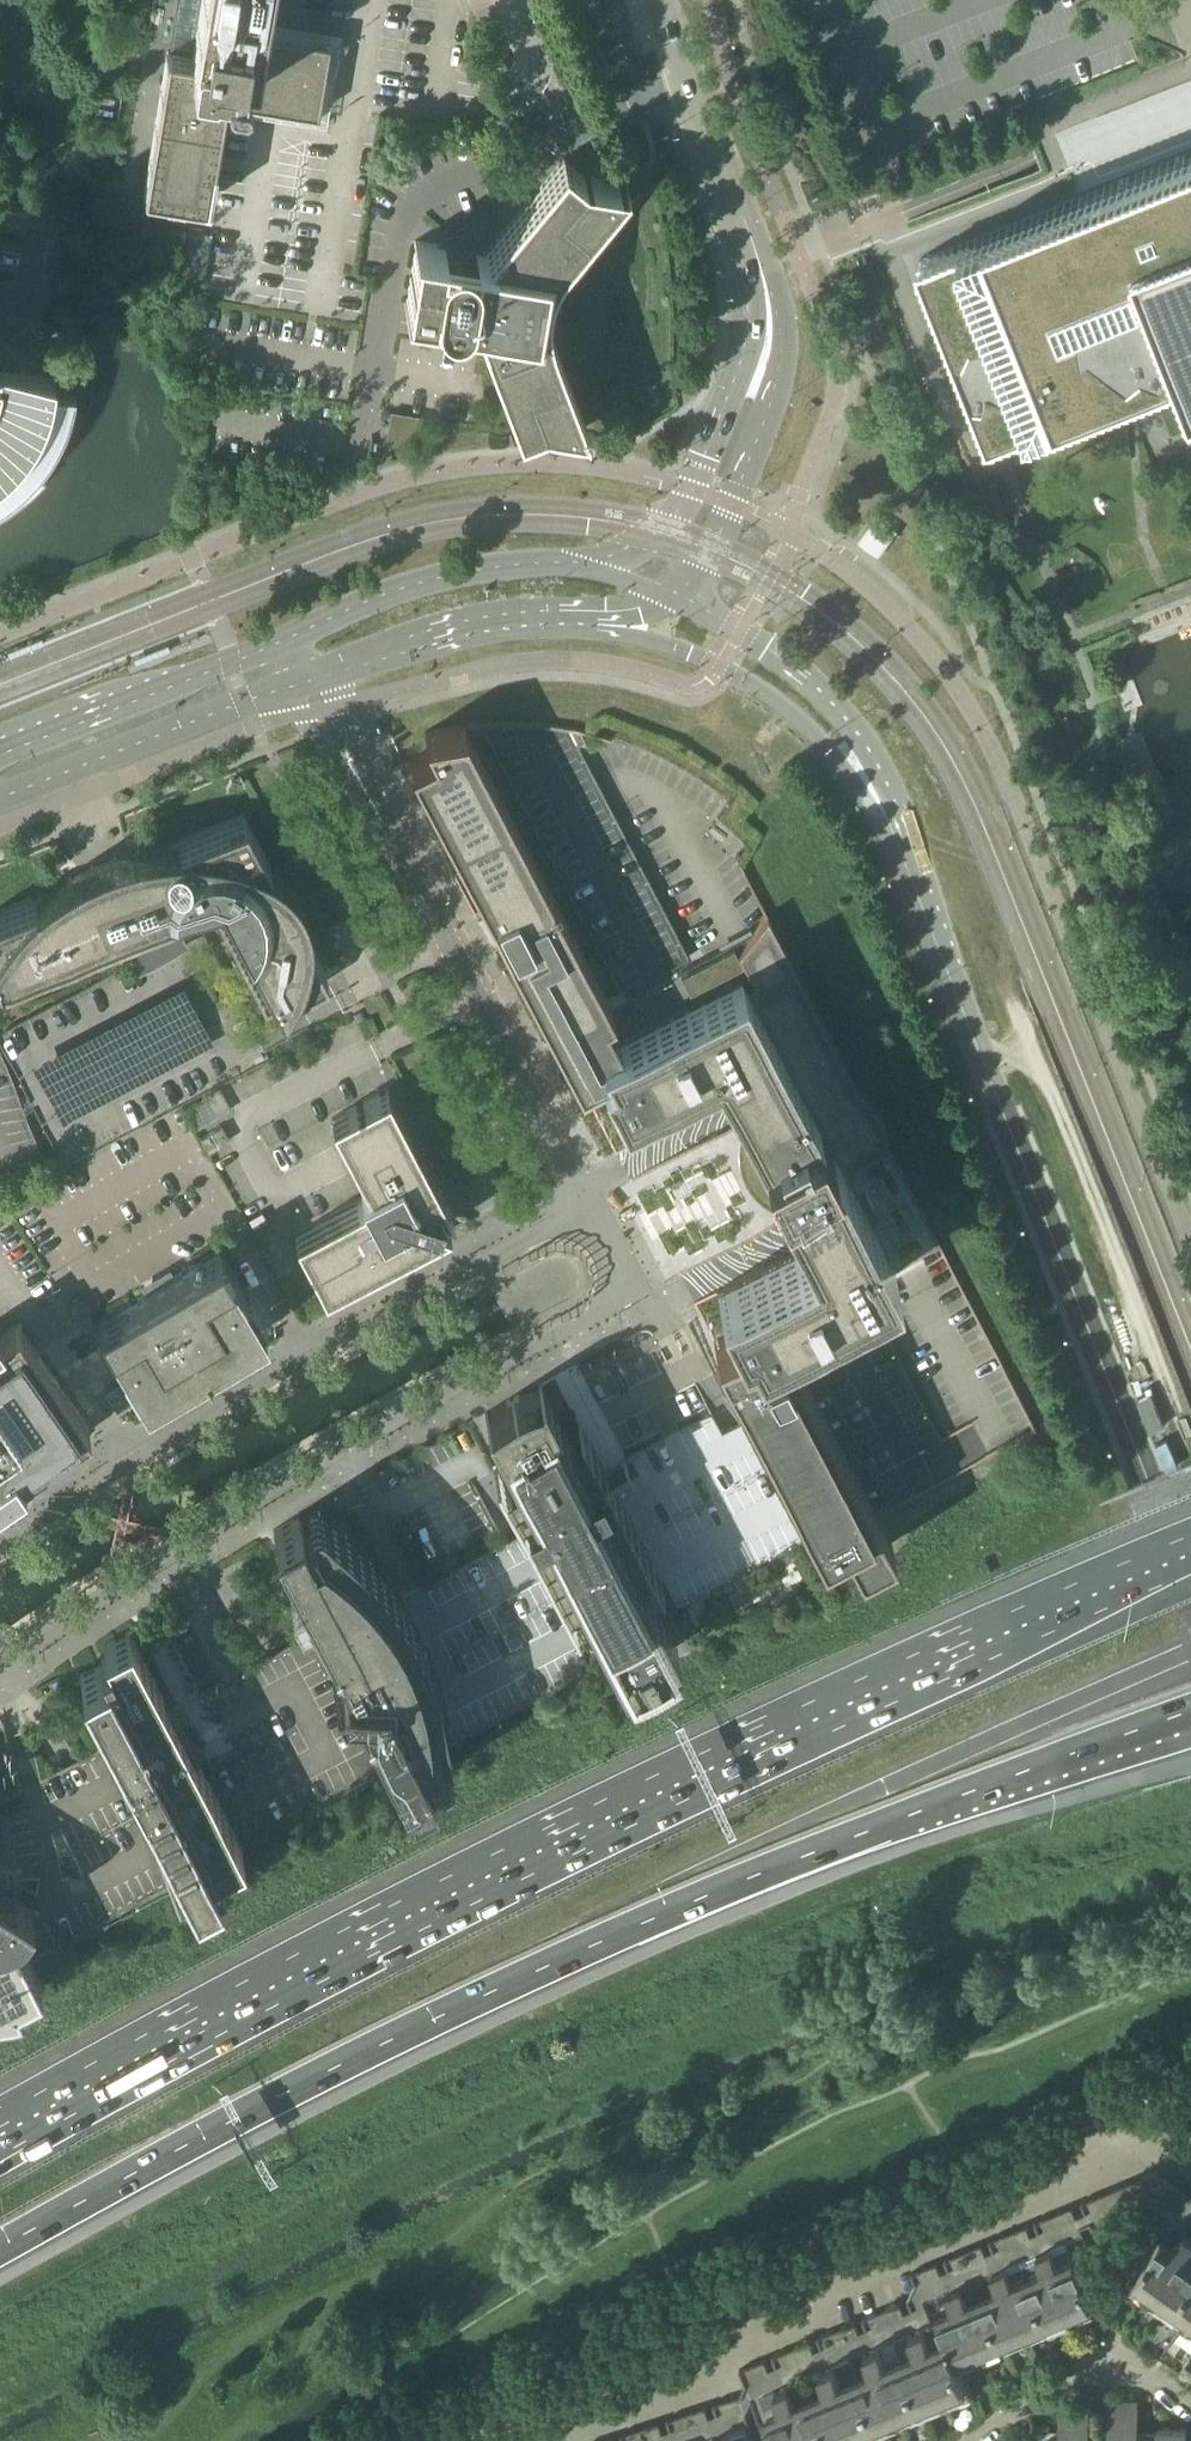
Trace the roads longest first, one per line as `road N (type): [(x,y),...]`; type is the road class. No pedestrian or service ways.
road 1 (motorway): [(1190,1554),(557,1849),(0,2134)]
road 2 (motorway): [(0,2252),(304,2083),(580,1952),(883,1826),(1190,1716)]
road 3 (unclassified): [(0,1667),(255,1498),(604,1309),(616,1263),(586,1210)]
road 4 (secondary): [(1190,1591),(957,997),(902,833)]
road 5 (residential): [(1190,2166),(1158,2143),(893,2260),(836,2305),(734,2352),(706,2387),(549,2440)]
road 6 (unclassified): [(586,1210),(305,1356),(0,1550)]
road 7 (unclassified): [(586,1210),(309,677)]
road 8 (secondary): [(592,617),(714,665),(781,704),(902,833)]
road 9 (secondary): [(902,833),(861,736),(767,650),(668,596)]
road 10 (secondary): [(0,799),(309,677)]
road 11 (unclassified): [(766,301),(691,492),(661,534),(599,571)]
road 12 (unclassified): [(668,596),(711,551),(747,468),(773,387),(766,301)]
road 13 (unclassified): [(766,301),(762,271),(658,0)]
road 14 (secondary): [(599,571),(550,563),(439,577),(292,636)]
road 15 (secondary): [(292,636),(0,749)]
road 16 (secondary): [(309,677),(472,625),(592,617)]
road 17 (residential): [(962,2440),(1099,2359),(1133,2363),(1190,2412)]

